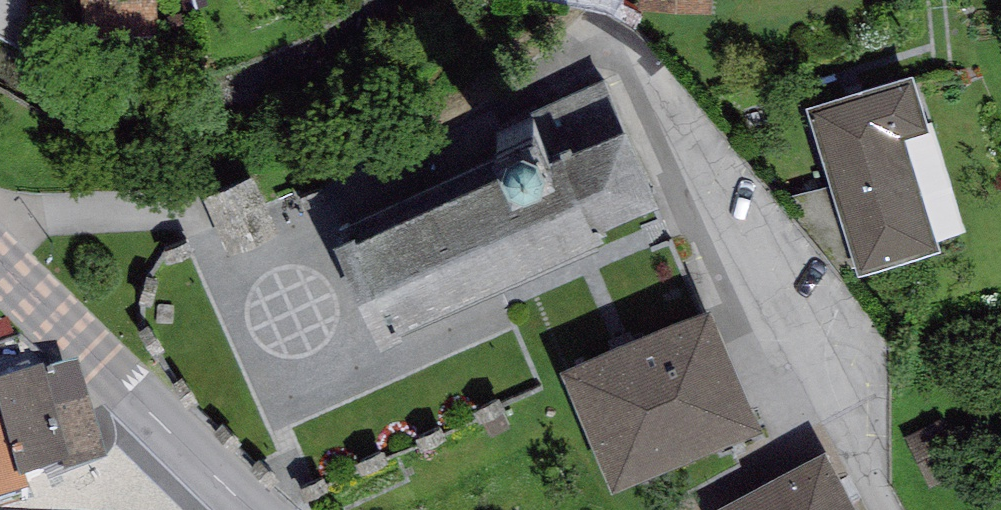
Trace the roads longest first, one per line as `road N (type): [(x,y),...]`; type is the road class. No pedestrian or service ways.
road 1 (residential): [(0,264),(219,481)]
road 2 (residential): [(219,481),(186,496),(77,509)]

